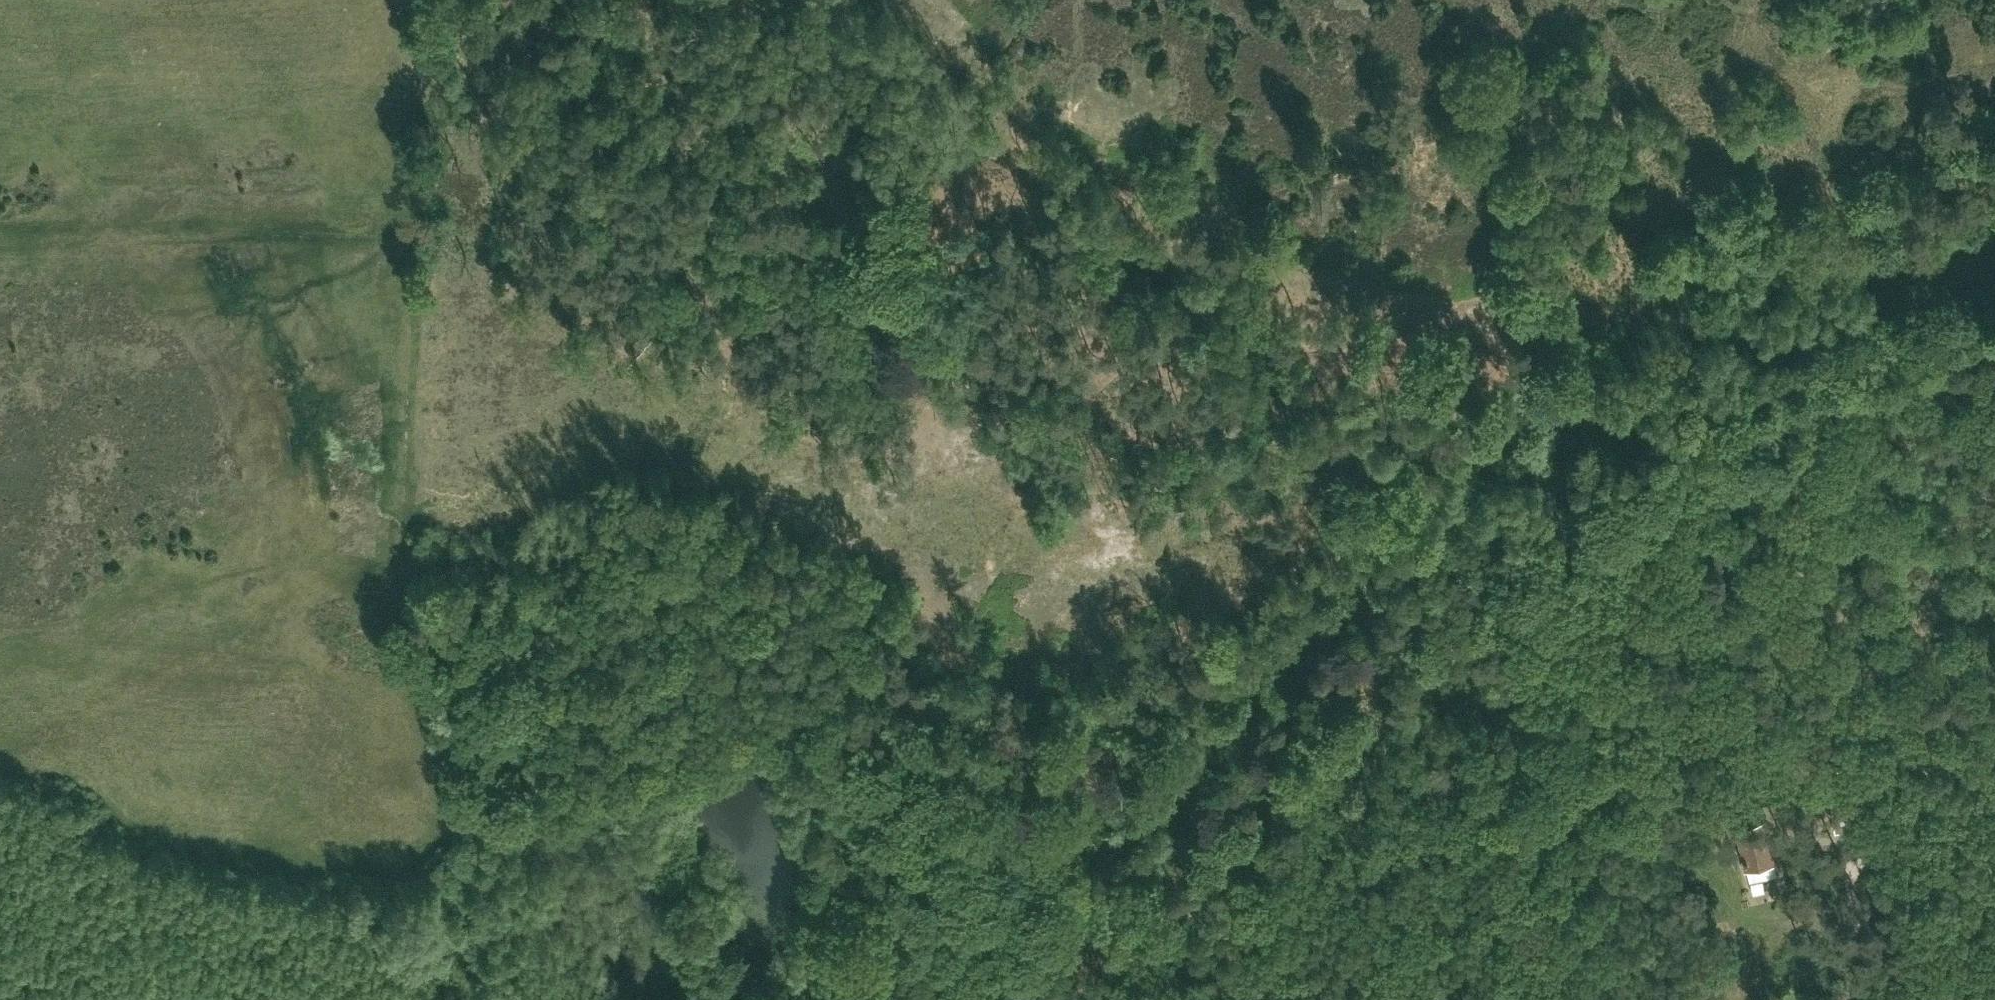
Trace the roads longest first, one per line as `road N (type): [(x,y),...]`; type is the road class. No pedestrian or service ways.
road 1 (track): [(1891,999),(1839,873)]

